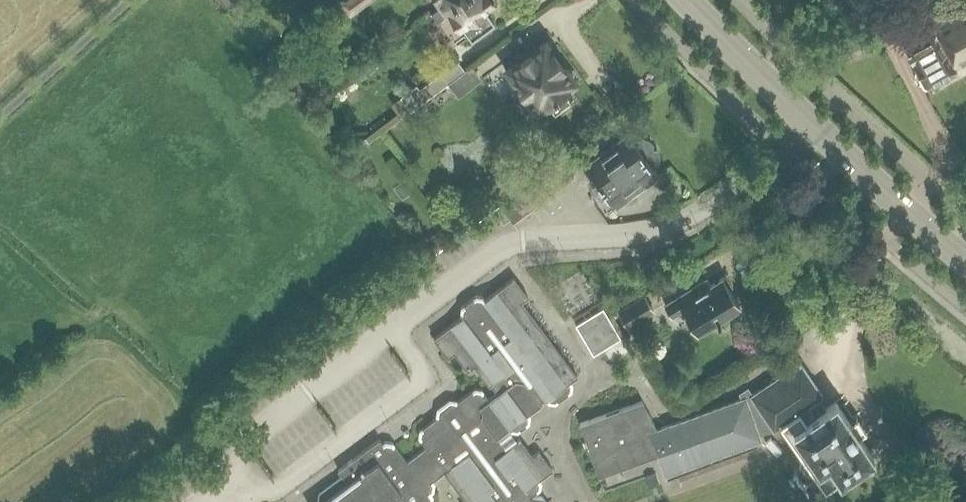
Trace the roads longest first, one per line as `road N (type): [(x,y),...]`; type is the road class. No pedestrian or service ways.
road 1 (secondary): [(965,256),(812,126),(691,0)]

